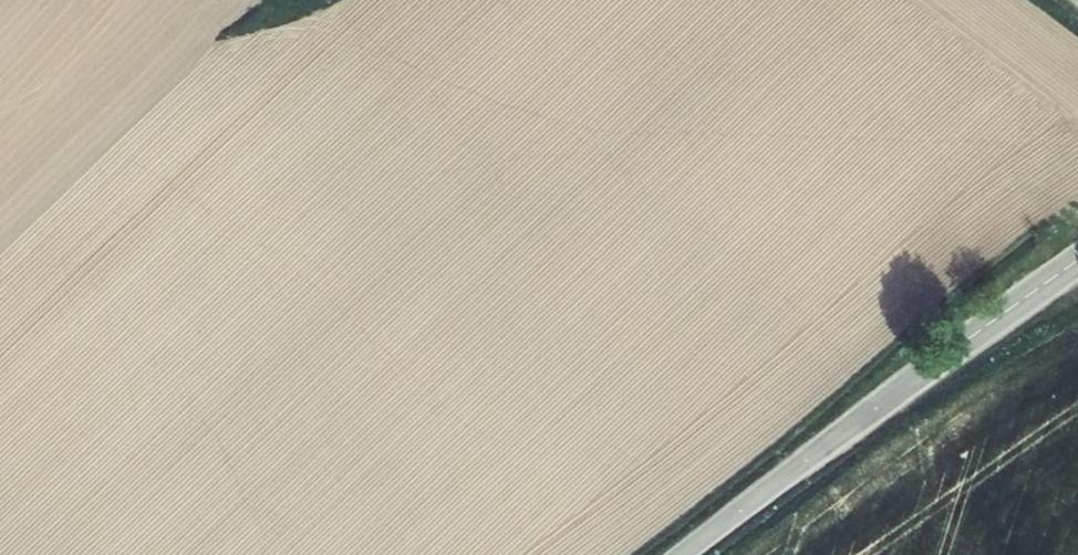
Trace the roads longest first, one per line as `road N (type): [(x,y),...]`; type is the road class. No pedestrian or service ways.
road 1 (tertiary): [(685,554),(1077,267)]

